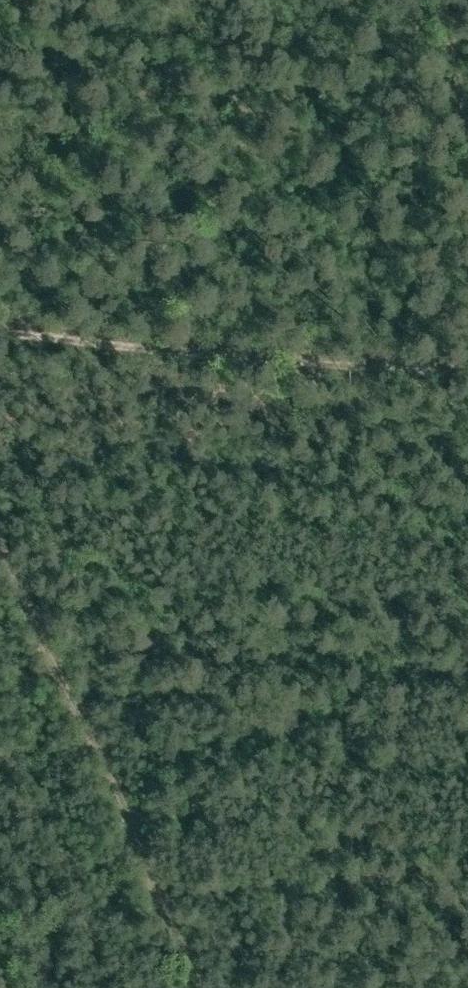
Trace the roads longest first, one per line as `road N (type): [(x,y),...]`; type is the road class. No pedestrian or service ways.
road 1 (track): [(219,987),(0,522)]
road 2 (track): [(467,367),(0,332)]

